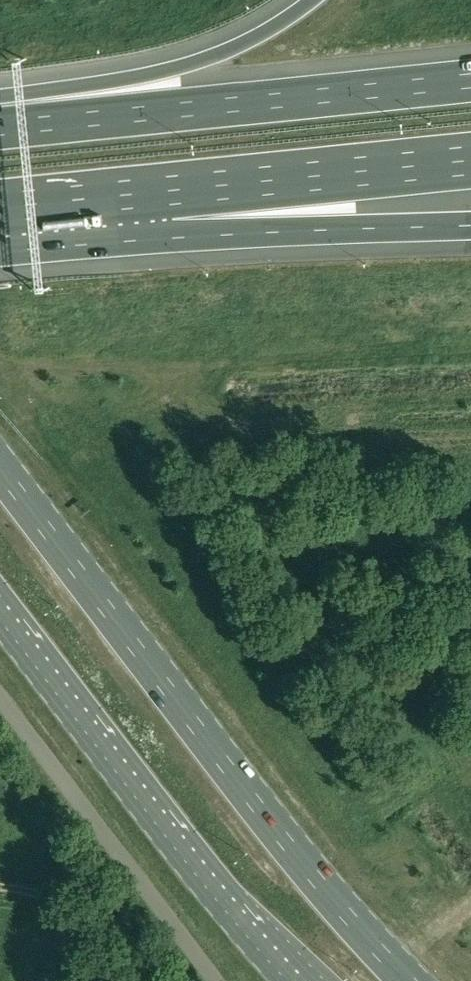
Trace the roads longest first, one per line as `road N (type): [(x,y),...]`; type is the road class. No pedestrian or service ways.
road 1 (primary): [(409,980),(0,466)]
road 2 (primary): [(0,602),(239,921),(294,980)]
road 3 (motorway): [(470,81),(0,128)]
road 4 (unclassified): [(0,693),(221,980)]
road 5 (motorway): [(309,0),(249,39),(184,65),(0,116)]
road 6 (motorway): [(171,191),(470,161)]
road 7 (motorway): [(171,191),(470,218)]
road 8 (motorway): [(0,207),(171,191)]
road 9 (track): [(72,980),(56,907),(0,887)]

